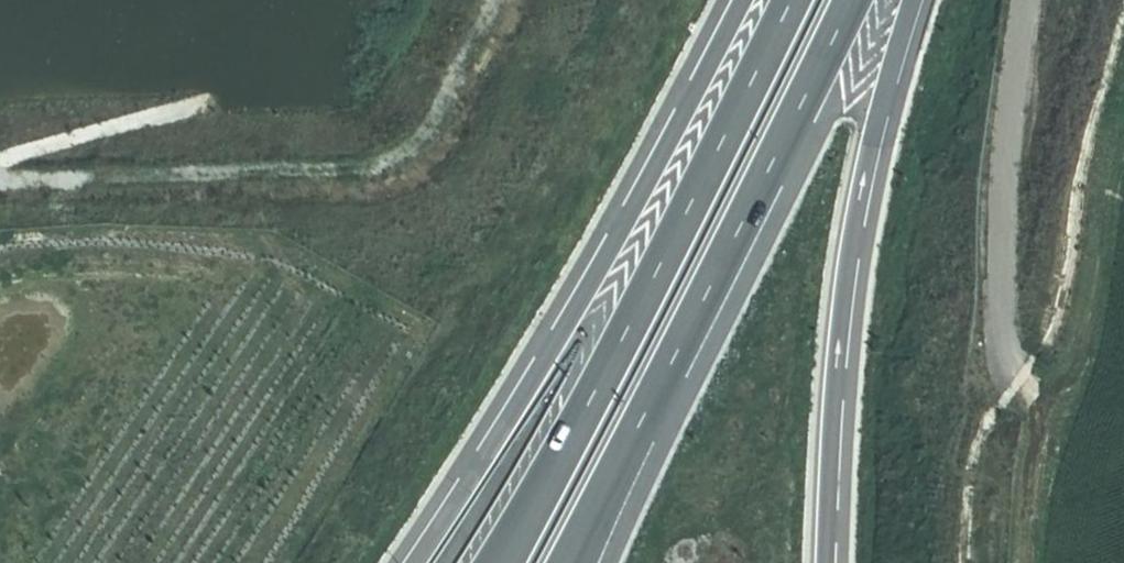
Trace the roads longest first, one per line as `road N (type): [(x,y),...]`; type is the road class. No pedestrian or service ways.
road 1 (motorway): [(744,0),(525,397),(417,562)]
road 2 (motorway): [(790,0),(604,374),(494,562)]
road 3 (motorway): [(570,562),(852,0)]
road 4 (track): [(1025,0),(1008,93),(992,350),(1020,408),(1023,446),(1007,562)]
road 5 (motorway): [(838,562),(861,245),(925,0)]

